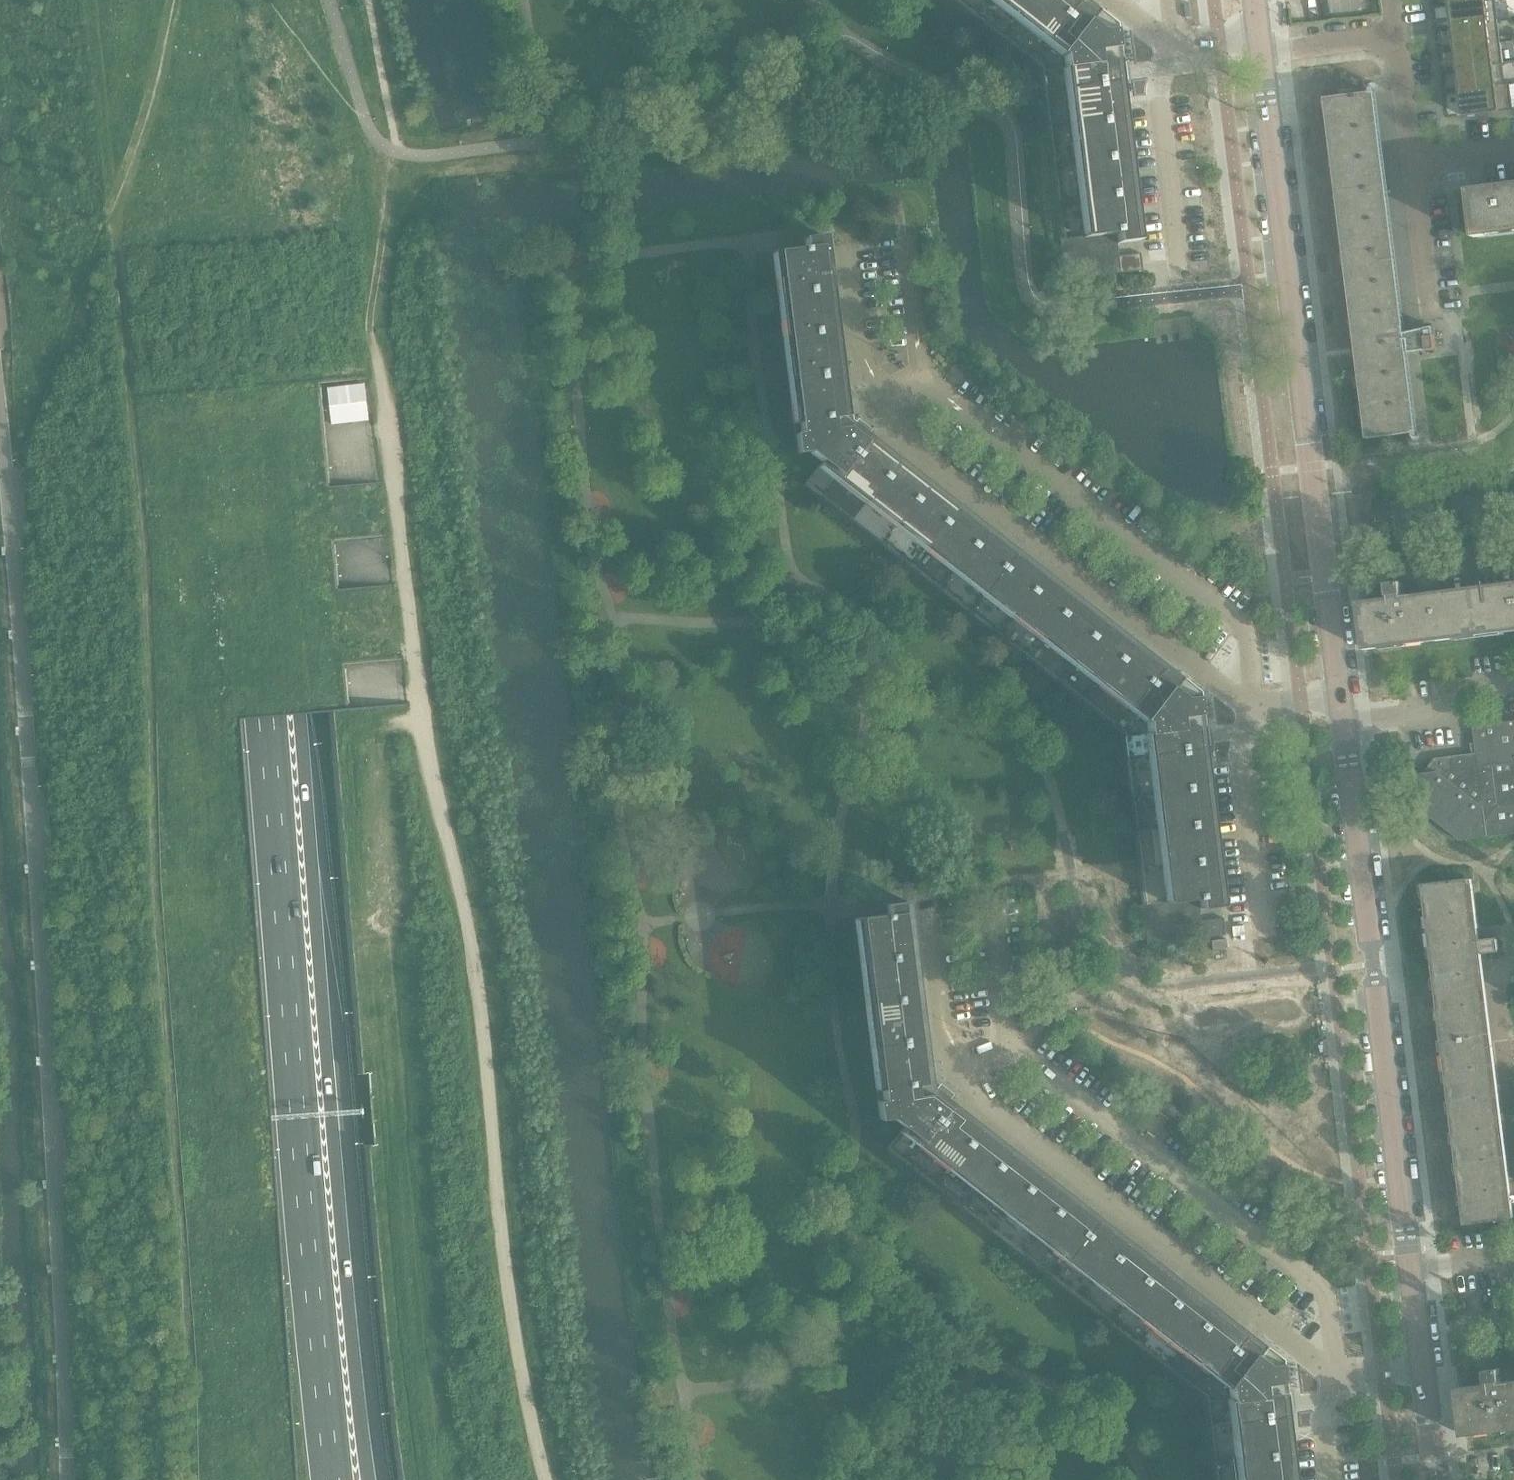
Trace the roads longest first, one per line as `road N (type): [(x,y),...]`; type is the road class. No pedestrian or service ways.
road 1 (motorway): [(370,1479),(271,387),(225,0)]
road 2 (motorway): [(336,1479),(201,0)]
road 3 (motorway): [(139,0),(182,395),(240,1090),(261,1479)]
road 4 (motorway): [(110,0),(153,398),(210,1211)]
road 5 (unclassified): [(61,1479),(28,734),(0,418)]
road 6 (unclassified): [(1340,696),(1259,43)]
road 7 (unclassified): [(1421,1364),(1343,721)]
road 8 (motorway): [(210,1211),(224,1479)]
road 9 (motorway): [(210,1211),(205,1479)]
road 10 (residential): [(1513,150),(1414,162),(1397,39)]
road 11 (residential): [(1343,721),(1442,710),(1472,687),(1513,681)]
road 12 (unclassified): [(1259,43),(1293,49),(1397,39)]

